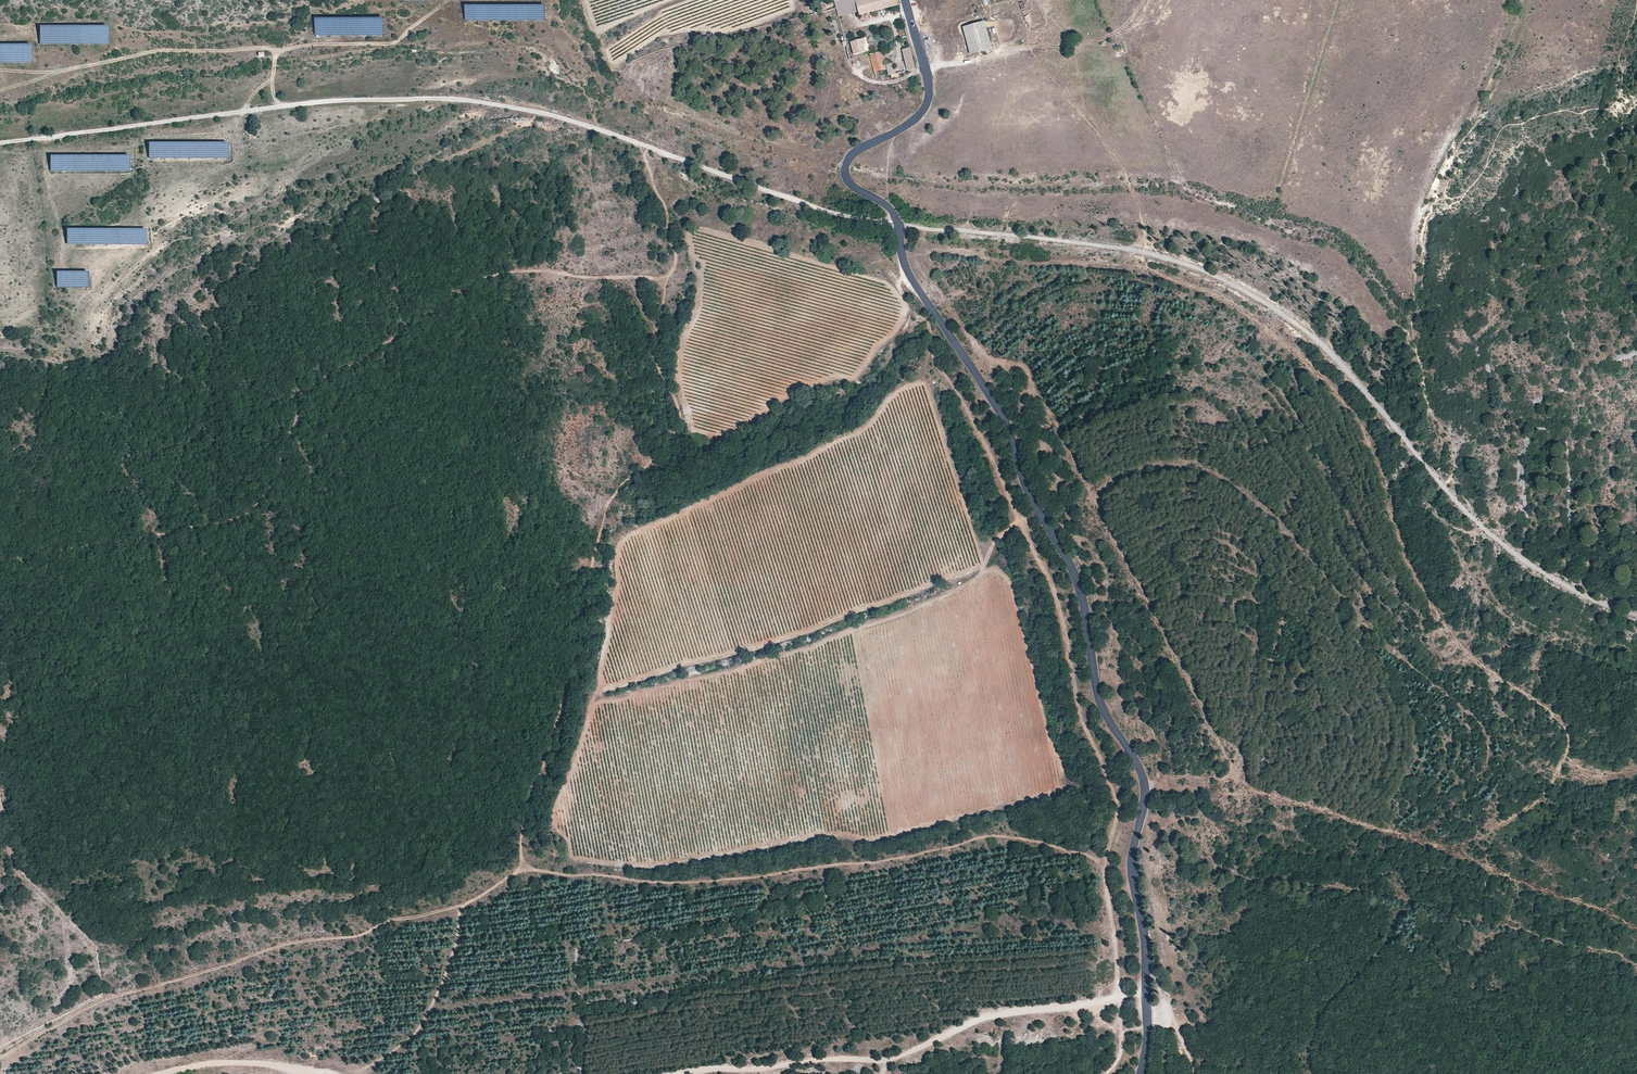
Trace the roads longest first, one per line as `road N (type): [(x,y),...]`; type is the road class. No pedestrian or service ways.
road 1 (tertiary): [(905,0),(927,102),(916,117),(848,158),(848,180),(897,217),(909,277),(1007,421),(1025,484),(1076,579),(1101,707),(1145,786),(1130,864),(1146,958),(1139,1073)]
road 2 (track): [(0,1058),(111,997),(269,948),(360,935),(462,904),(535,870),(661,881),(754,878),(993,836),(1078,852),(1104,869)]
road 3 (track): [(1636,614),(1572,591),(1510,551),(1316,340),(1195,268),(1104,247),(859,220),(657,150)]
road 4 (track): [(1565,758),(1563,725),(1484,668),(1451,634),(1405,550),(1357,417),(1317,370),(1250,315),(1139,264),(1143,253)]
road 5 (track): [(657,150),(535,113),(399,99),(0,144)]
road 6 (track): [(1104,869),(1117,802),(1075,697),(1064,622),(997,466),(934,358),(926,324),(932,309)]
road 7 (track): [(1636,929),(1603,908),(1385,829),(1222,780),(1167,777),(1145,786)]
road 8 (track): [(679,1073),(893,1059),(992,1017),(1144,994)]
road 9 (track): [(1636,767),(1605,773),(1565,758),(1537,803),(1491,832),(1435,847)]
road 10 (track): [(157,1073),(256,1063),(320,1073)]
road 11 (track): [(160,536),(0,561)]
road 12 (track): [(1104,869),(1120,998)]

